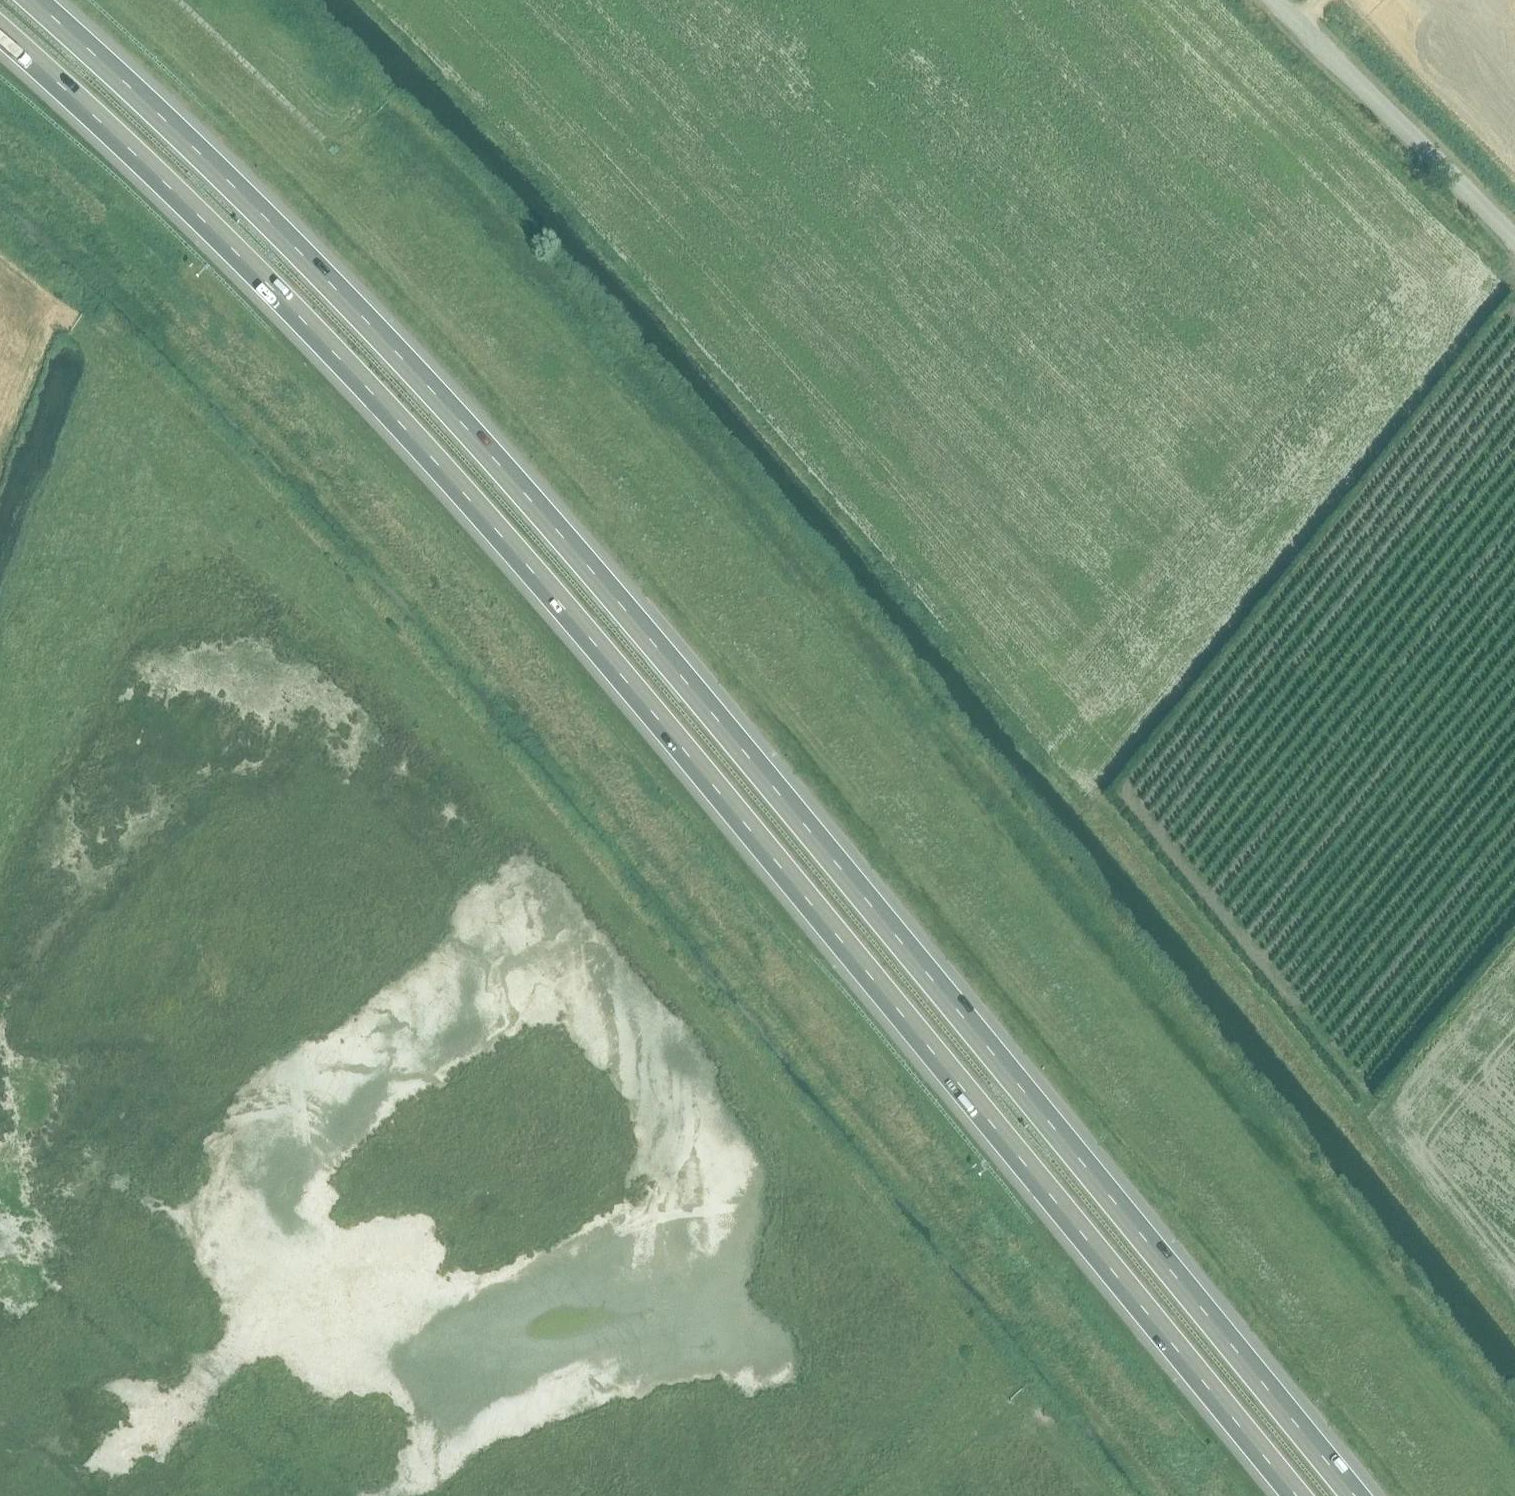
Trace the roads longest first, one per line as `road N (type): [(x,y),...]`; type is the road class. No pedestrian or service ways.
road 1 (trunk): [(1361,1495),(494,449),(224,169),(38,0)]
road 2 (trunk): [(0,44),(197,227),(455,489),(1286,1495)]
road 3 (unclassified): [(1514,239),(1275,0)]

